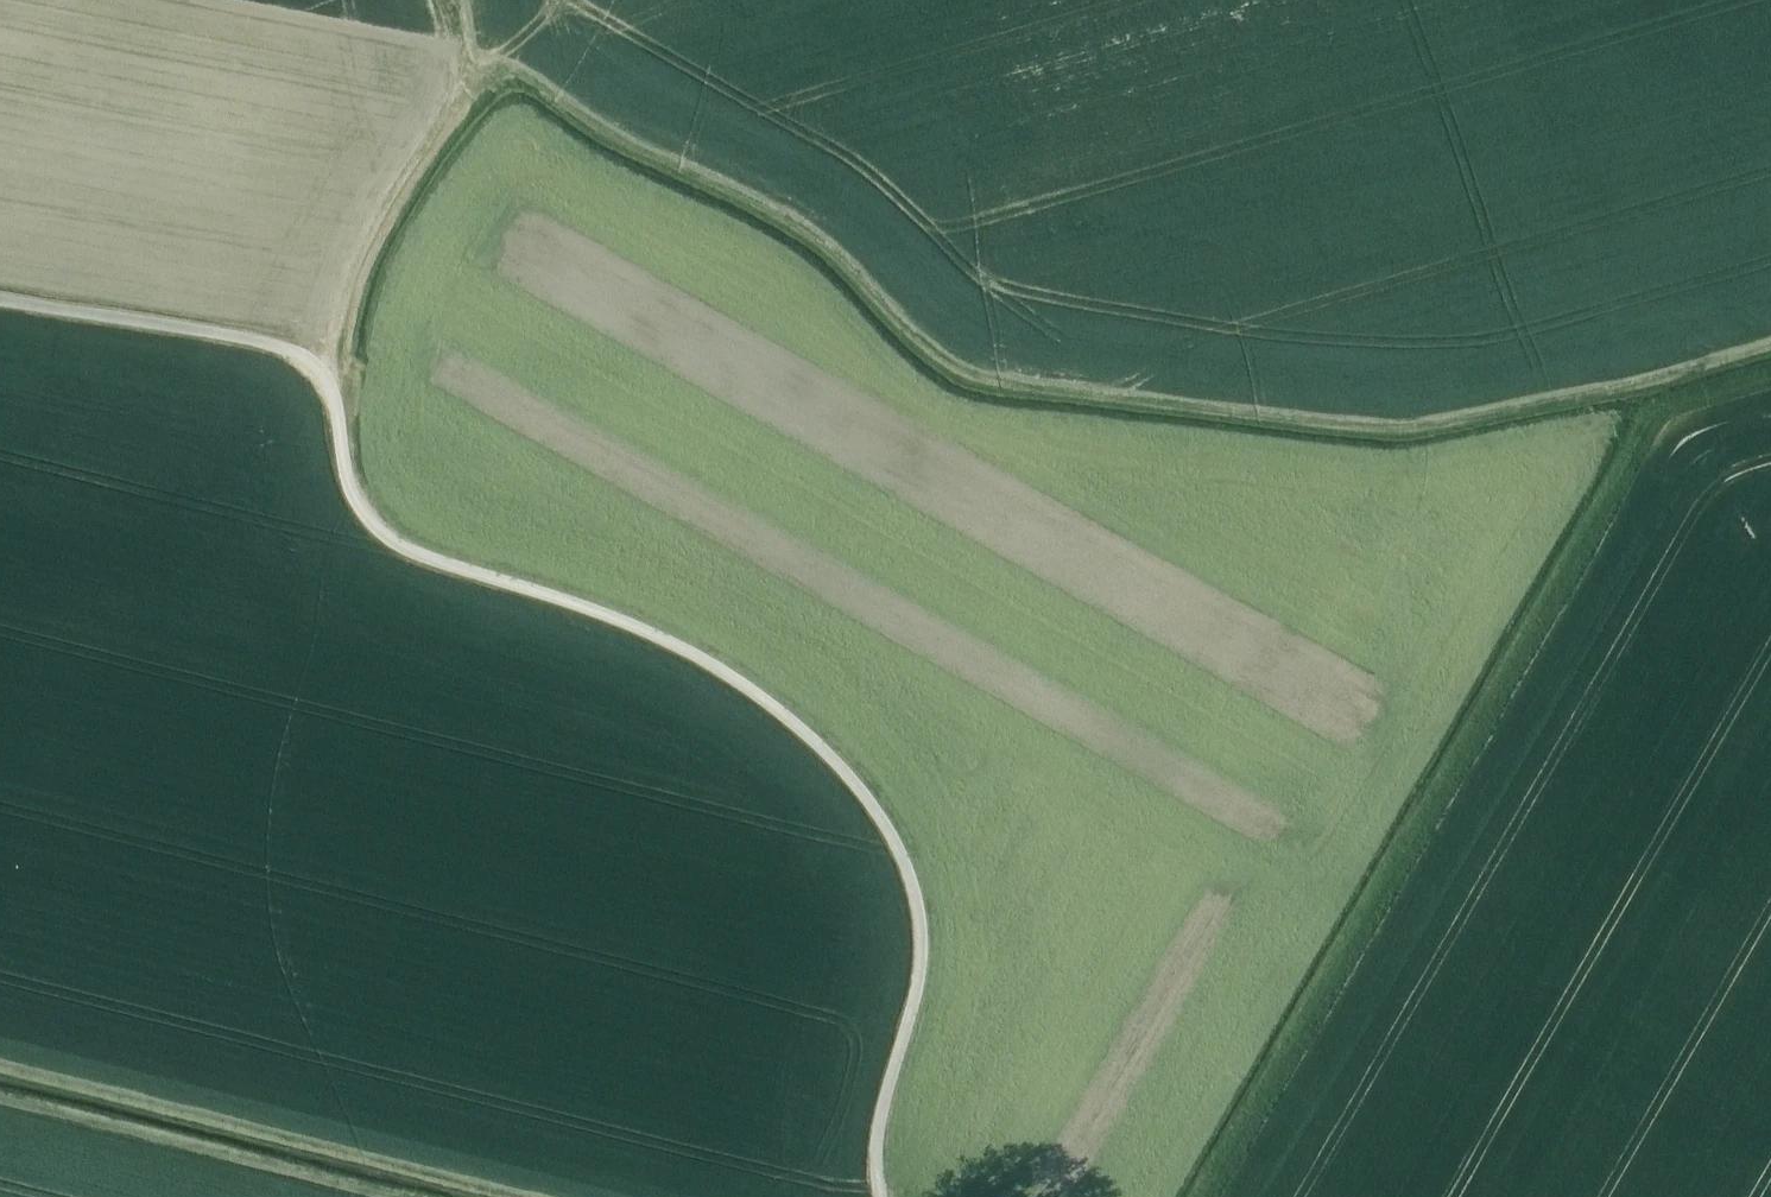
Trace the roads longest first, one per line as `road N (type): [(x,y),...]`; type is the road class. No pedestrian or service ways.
road 1 (unclassified): [(882,1196),(879,1137),(920,974),(921,919),(892,828),(849,774),(788,716),(672,642),(399,545),(381,531),(347,477),(331,383),(291,347),(0,297)]

